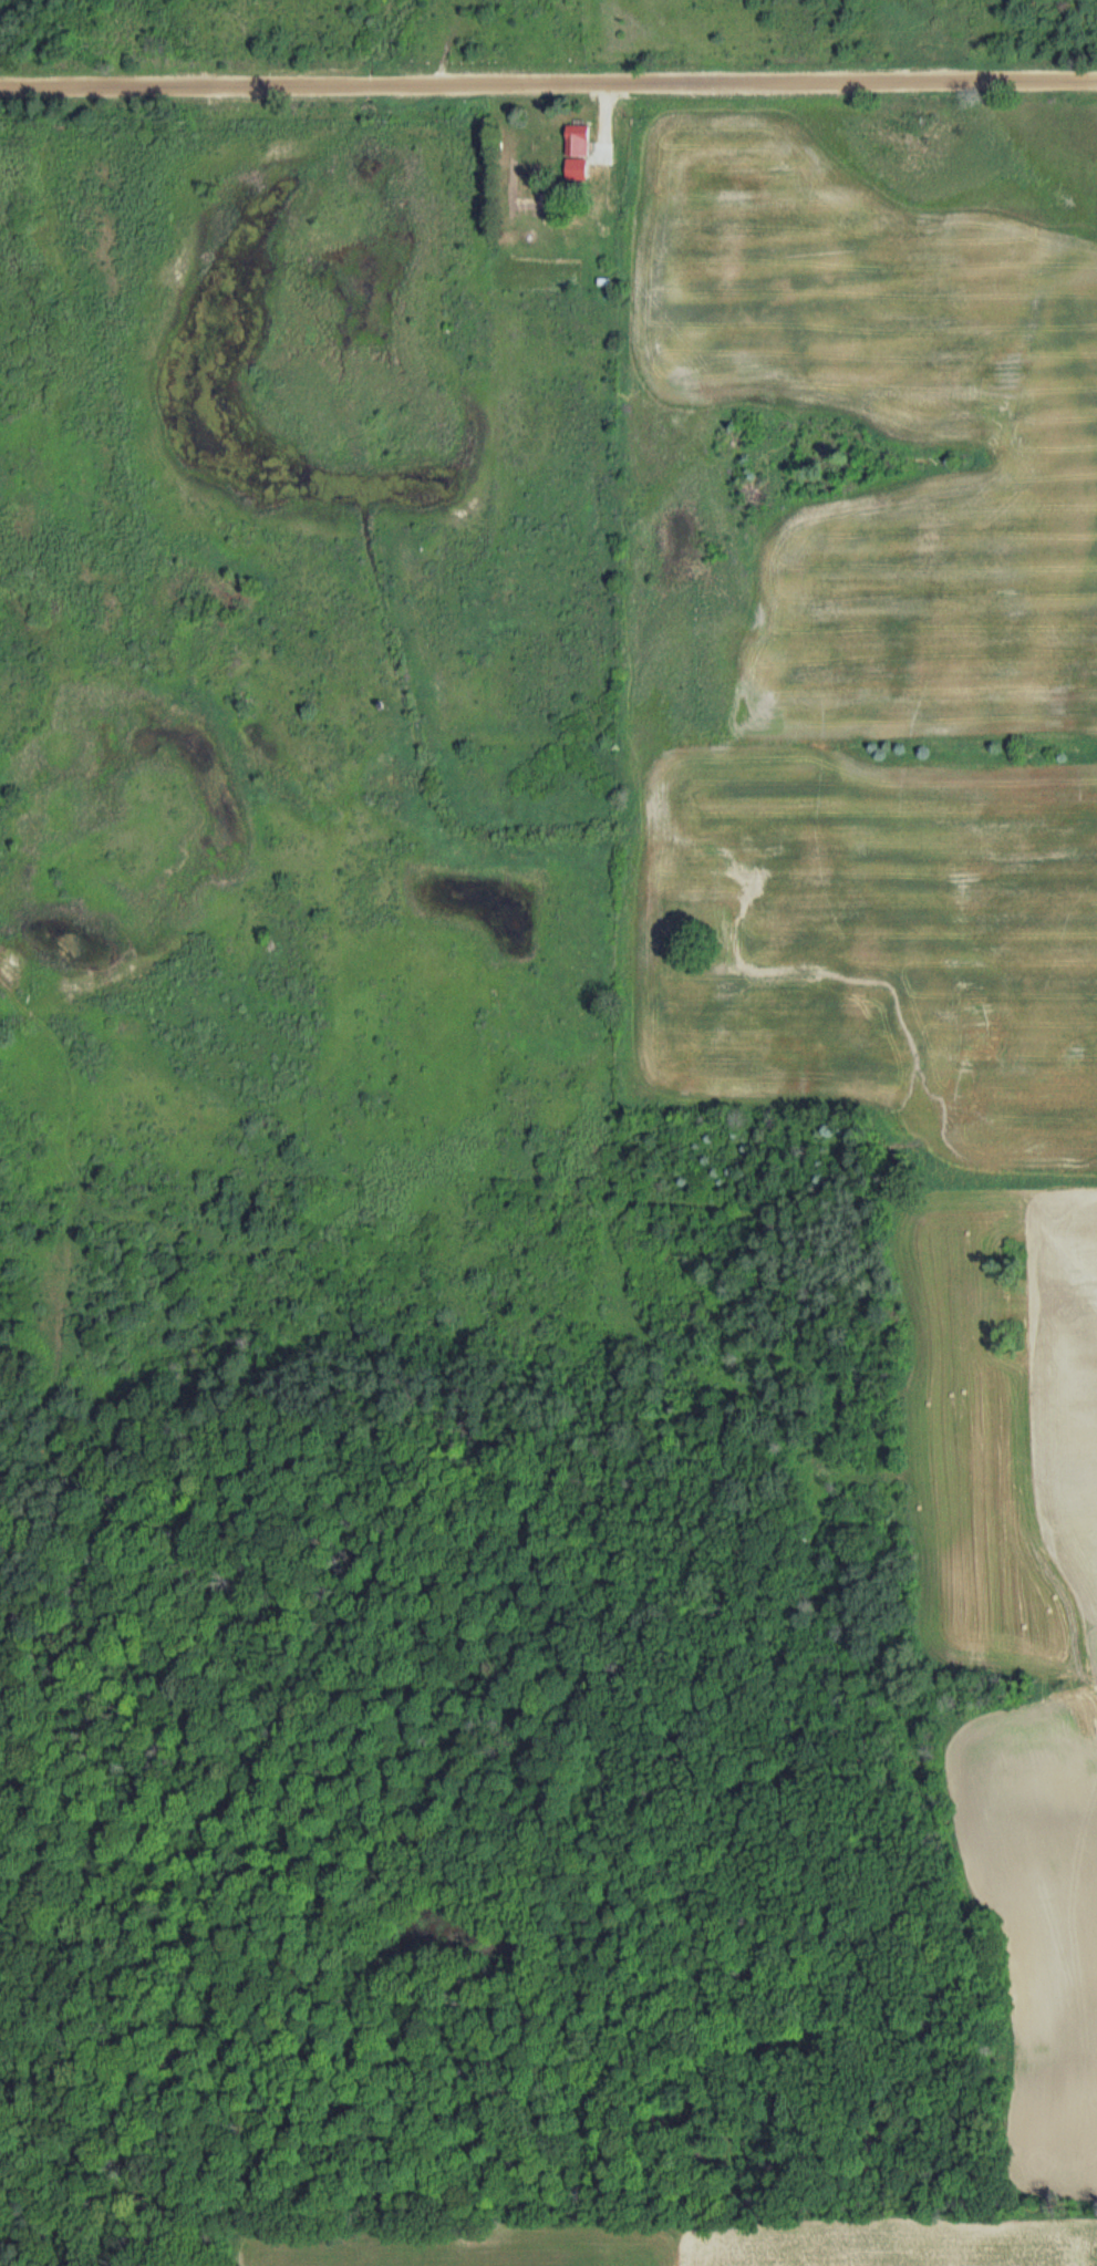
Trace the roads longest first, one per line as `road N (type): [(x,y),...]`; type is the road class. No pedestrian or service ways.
road 1 (residential): [(0,89),(1096,78)]

